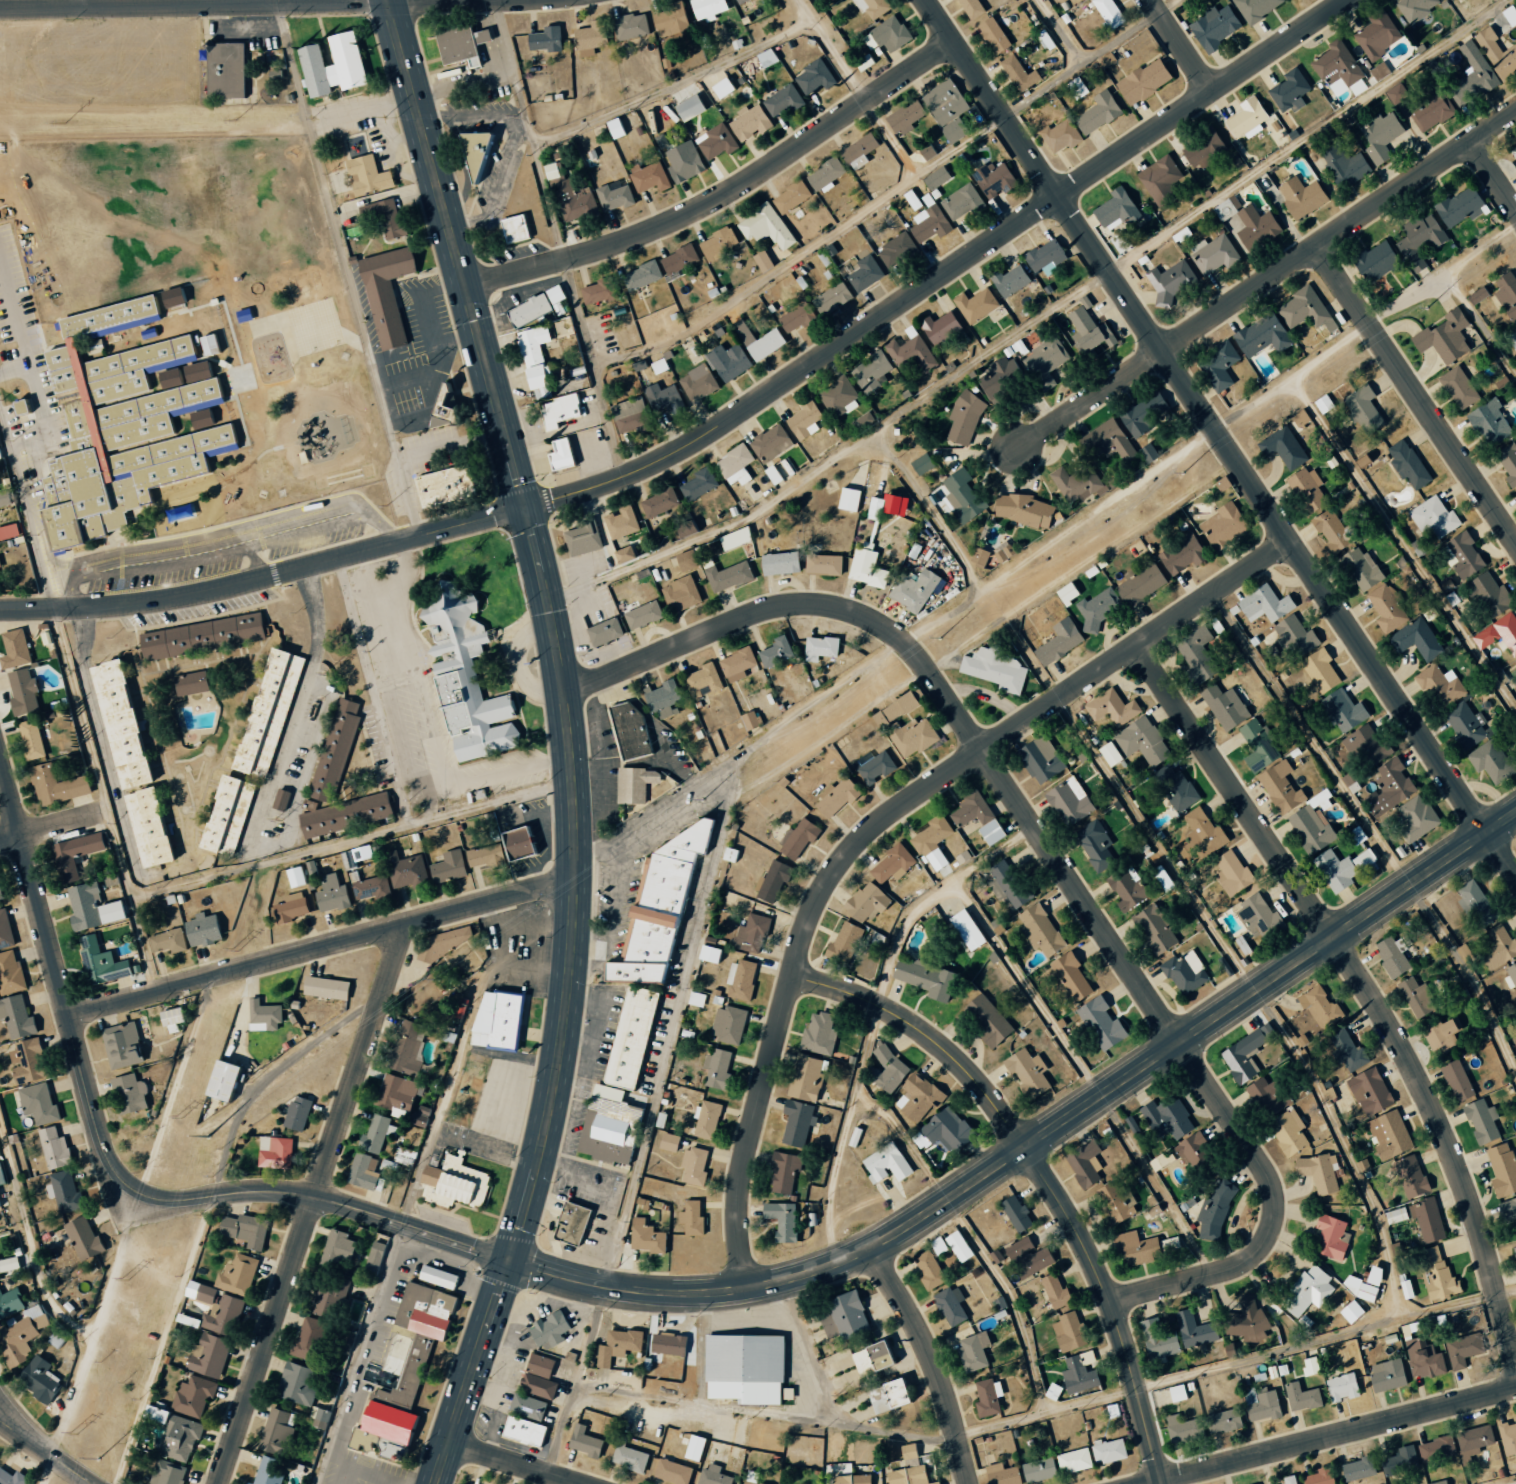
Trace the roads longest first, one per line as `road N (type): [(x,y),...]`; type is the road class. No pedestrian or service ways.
road 1 (residential): [(0,612),(120,606),(238,586),(528,508),(654,461),(814,362),(1345,0)]
road 2 (residential): [(1109,1301),(1196,1278),(1254,1252),(1271,1217),(1271,1190),(1180,1043),(907,648),(855,614),(784,608),(563,695)]
road 3 (tertiary): [(1515,814),(870,1252),(727,1294),(665,1297),(596,1287)]
road 4 (residential): [(1515,879),(926,0)]
road 5 (residential): [(747,1289),(740,1206),(753,1129),(791,974),(840,867),(901,808),(1292,545)]
road 6 (residential): [(1515,1376),(1486,1252),(1423,1089),(1388,1022),(1137,648)]
road 7 (tertiary): [(20,835),(87,1094),(113,1168),(128,1187),(162,1203),(261,1191),(311,1198),(508,1263)]
road 8 (residential): [(1163,1483),(1089,1253),(994,1102),(922,1030),(791,974)]
road 9 (residential): [(1014,453),(1515,111)]
road 10 (primary): [(534,1168),(560,1029),(572,882),(567,736),(543,573)]
road 11 (residential): [(219,1483),(406,926)]
road 12 (residential): [(470,285),(590,253),(707,205),(953,41)]
road 13 (residential): [(67,1016),(572,882)]
road 14 (primary): [(508,430),(395,0)]
road 15 (residential): [(0,8),(444,0)]
road 16 (residential): [(1143,1483),(1515,1387)]
road 17 (residential): [(1515,541),(1315,248)]
road 18 (residential): [(971,1483),(930,1354),(870,1252)]
road 19 (primary): [(438,1483),(484,1334)]
road 20 (residential): [(449,1443),(574,1483)]

